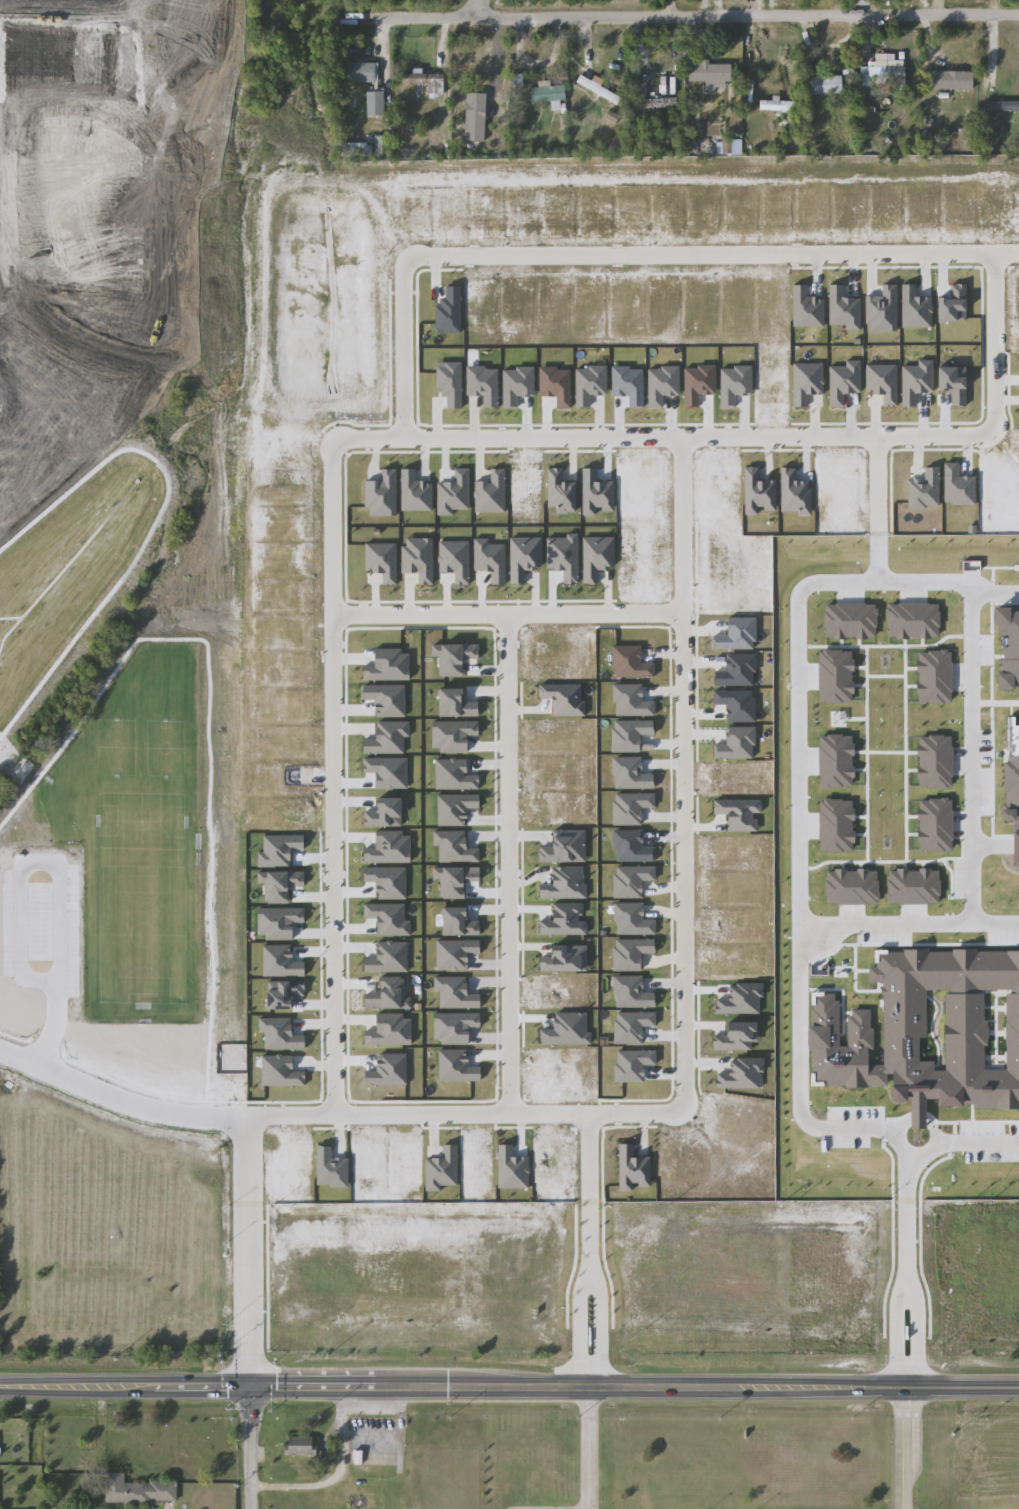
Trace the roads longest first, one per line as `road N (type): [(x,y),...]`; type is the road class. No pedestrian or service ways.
road 1 (secondary): [(0,1387),(1018,1390)]
road 2 (residential): [(1018,253),(402,254),(399,438)]
road 3 (residential): [(677,436),(682,1112)]
road 4 (residential): [(330,1115),(326,439)]
road 5 (residential): [(326,439),(992,433)]
road 6 (residential): [(1018,15),(381,17)]
road 7 (residential): [(507,1113),(504,614)]
road 8 (residential): [(682,1112),(247,1117)]
road 9 (residential): [(327,613),(678,616)]
road 10 (residential): [(247,1117),(244,1387)]
road 11 (residential): [(0,1052),(124,1102),(170,1114),(247,1117)]
road 12 (residential): [(906,1390),(904,1152)]
road 13 (residential): [(992,433),(992,254)]
road 14 (residential): [(586,1260),(585,1113)]
road 15 (residential): [(586,1260),(577,1288),(576,1373),(590,1390)]
road 16 (residential): [(590,1390),(599,1373),(599,1289),(586,1260)]
road 17 (residential): [(134,9),(0,8)]
road 18 (residential): [(875,435),(878,564)]
road 19 (tertiary): [(245,1508),(244,1387)]

